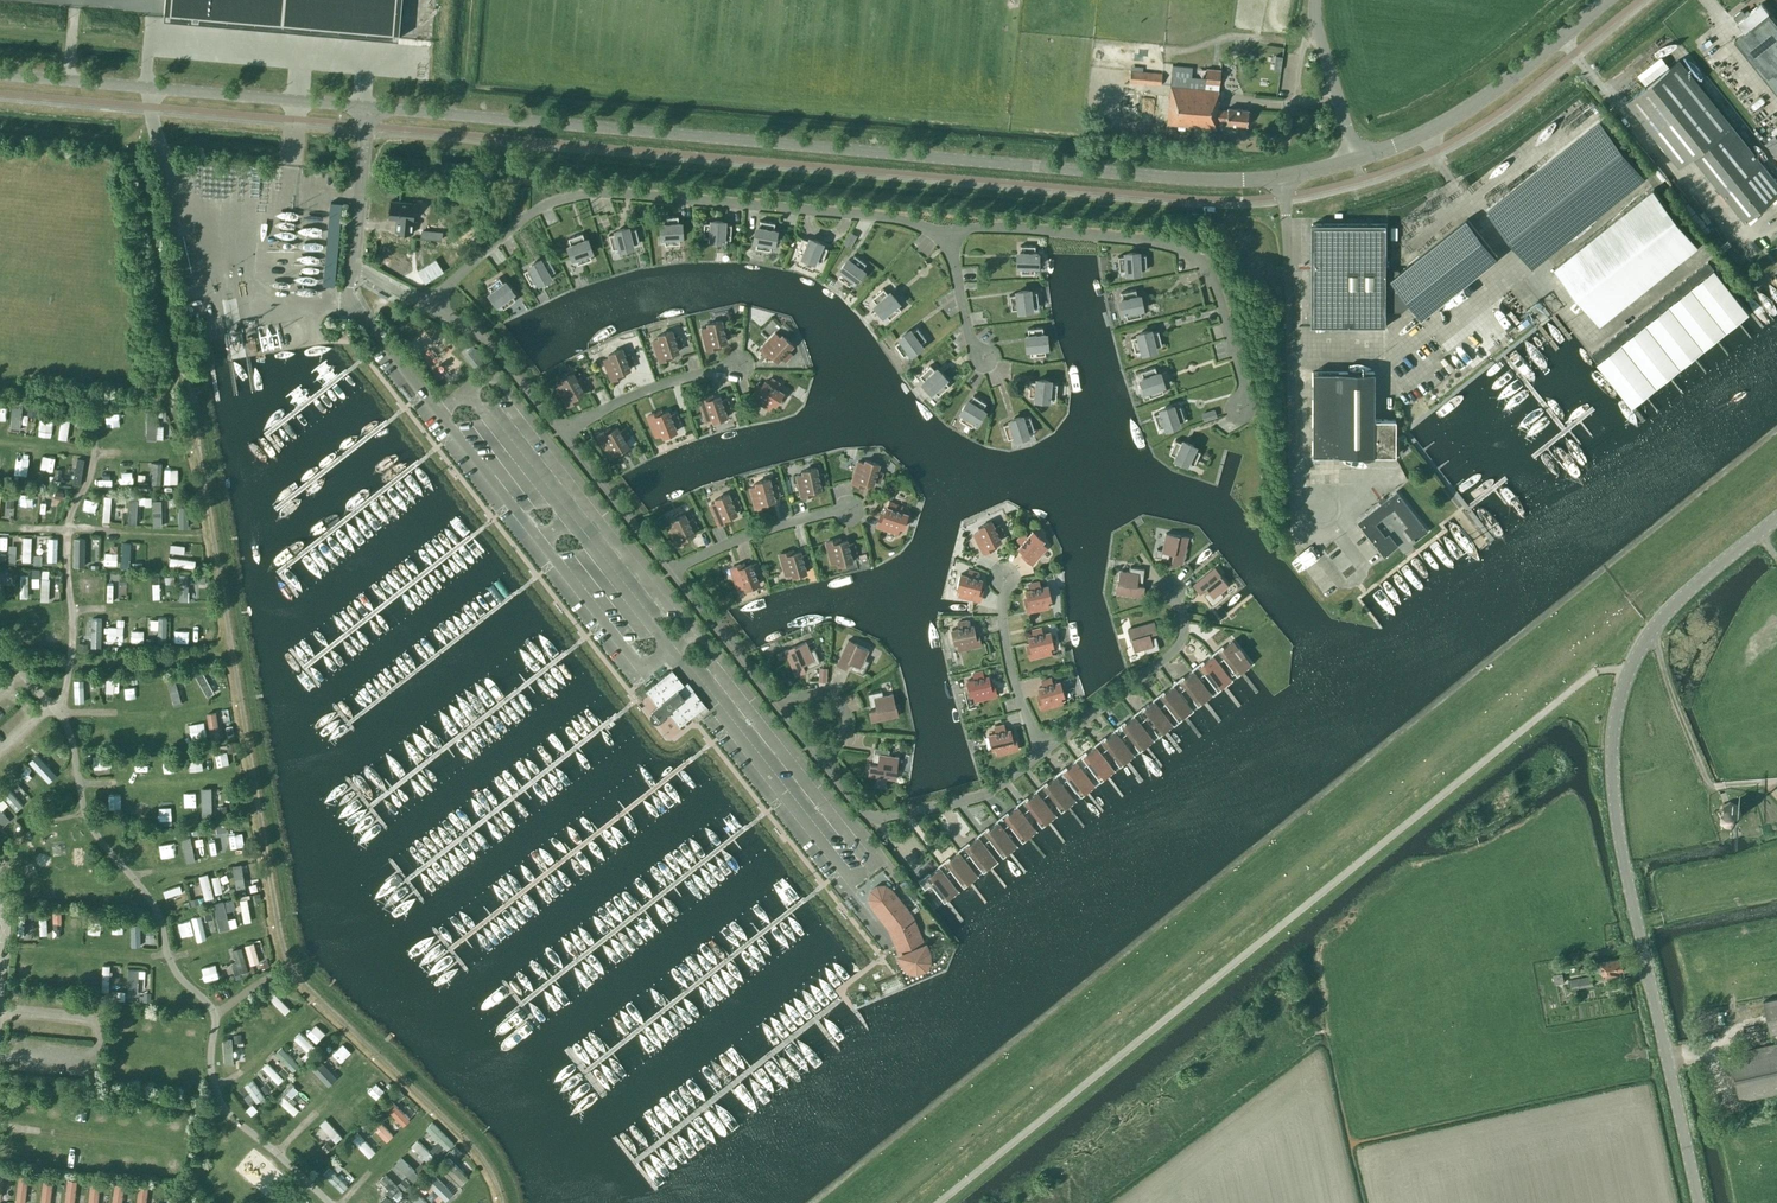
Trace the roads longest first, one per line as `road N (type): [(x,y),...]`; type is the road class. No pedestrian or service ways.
road 1 (unclassified): [(372,109),(1199,180),(1285,177),(1356,160)]
road 2 (unclassified): [(939,1202),(1591,672),(1628,672)]
road 3 (residential): [(427,305),(519,223),(569,197),(888,217),(943,232)]
road 4 (tertiary): [(1700,1202),(1619,836),(1611,740),(1628,672)]
road 5 (residential): [(943,232),(1021,230),(1188,252),(1213,281),(1243,387),(1239,410)]
road 6 (unclassified): [(0,75),(372,109)]
road 7 (unclassified): [(1356,160),(1464,110),(1607,0)]
road 8 (residential): [(821,761),(869,822),(969,801),(1045,751)]
road 9 (residential): [(372,109),(352,268),(427,305)]
road 10 (residential): [(1045,751),(1178,646),(1182,617),(1170,587)]
road 11 (track): [(1651,630),(1709,783),(1776,780)]
road 12 (tertiary): [(1628,672),(1675,603),(1776,519)]
road 13 (residential): [(559,433),(642,394),(737,367)]
road 14 (residential): [(671,573),(744,538),(848,509)]
road 15 (residential): [(427,305),(486,341),(559,433)]
road 16 (residential): [(1005,577),(1008,665),(1045,751)]
road 17 (residential): [(559,433),(671,573)]
road 18 (residential): [(671,573),(774,703)]
road 19 (unclassified): [(1356,160),(1314,0)]
road 20 (residential): [(821,761),(846,731),(842,707),(821,696),(774,703)]
road 21 (residential): [(983,359),(970,341),(943,232)]

